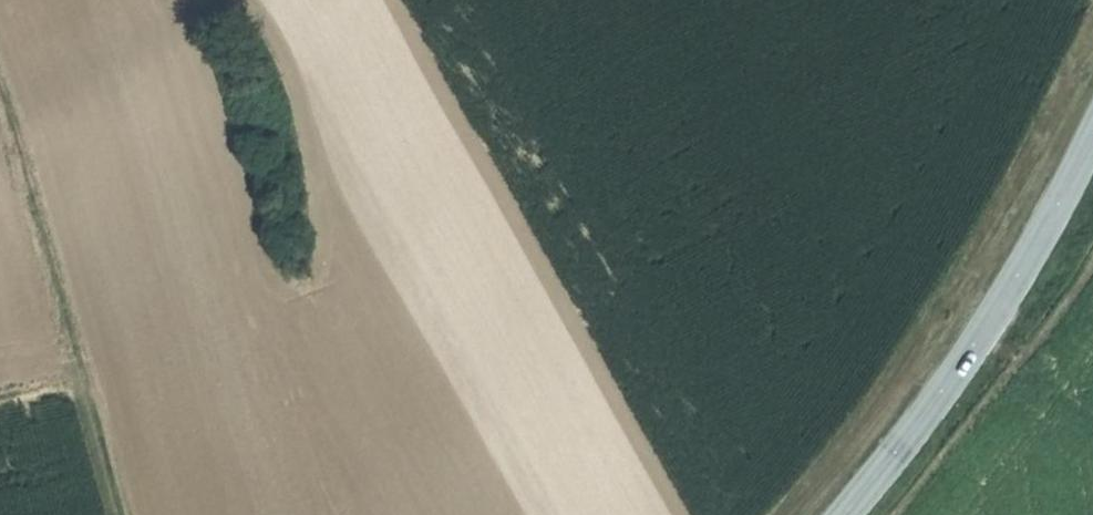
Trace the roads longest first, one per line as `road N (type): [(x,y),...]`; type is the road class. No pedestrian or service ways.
road 1 (tertiary): [(1092,127),(977,345),(853,514)]
road 2 (track): [(91,378),(0,77)]
road 3 (track): [(130,514),(91,378)]
road 4 (track): [(1092,423),(977,345)]

